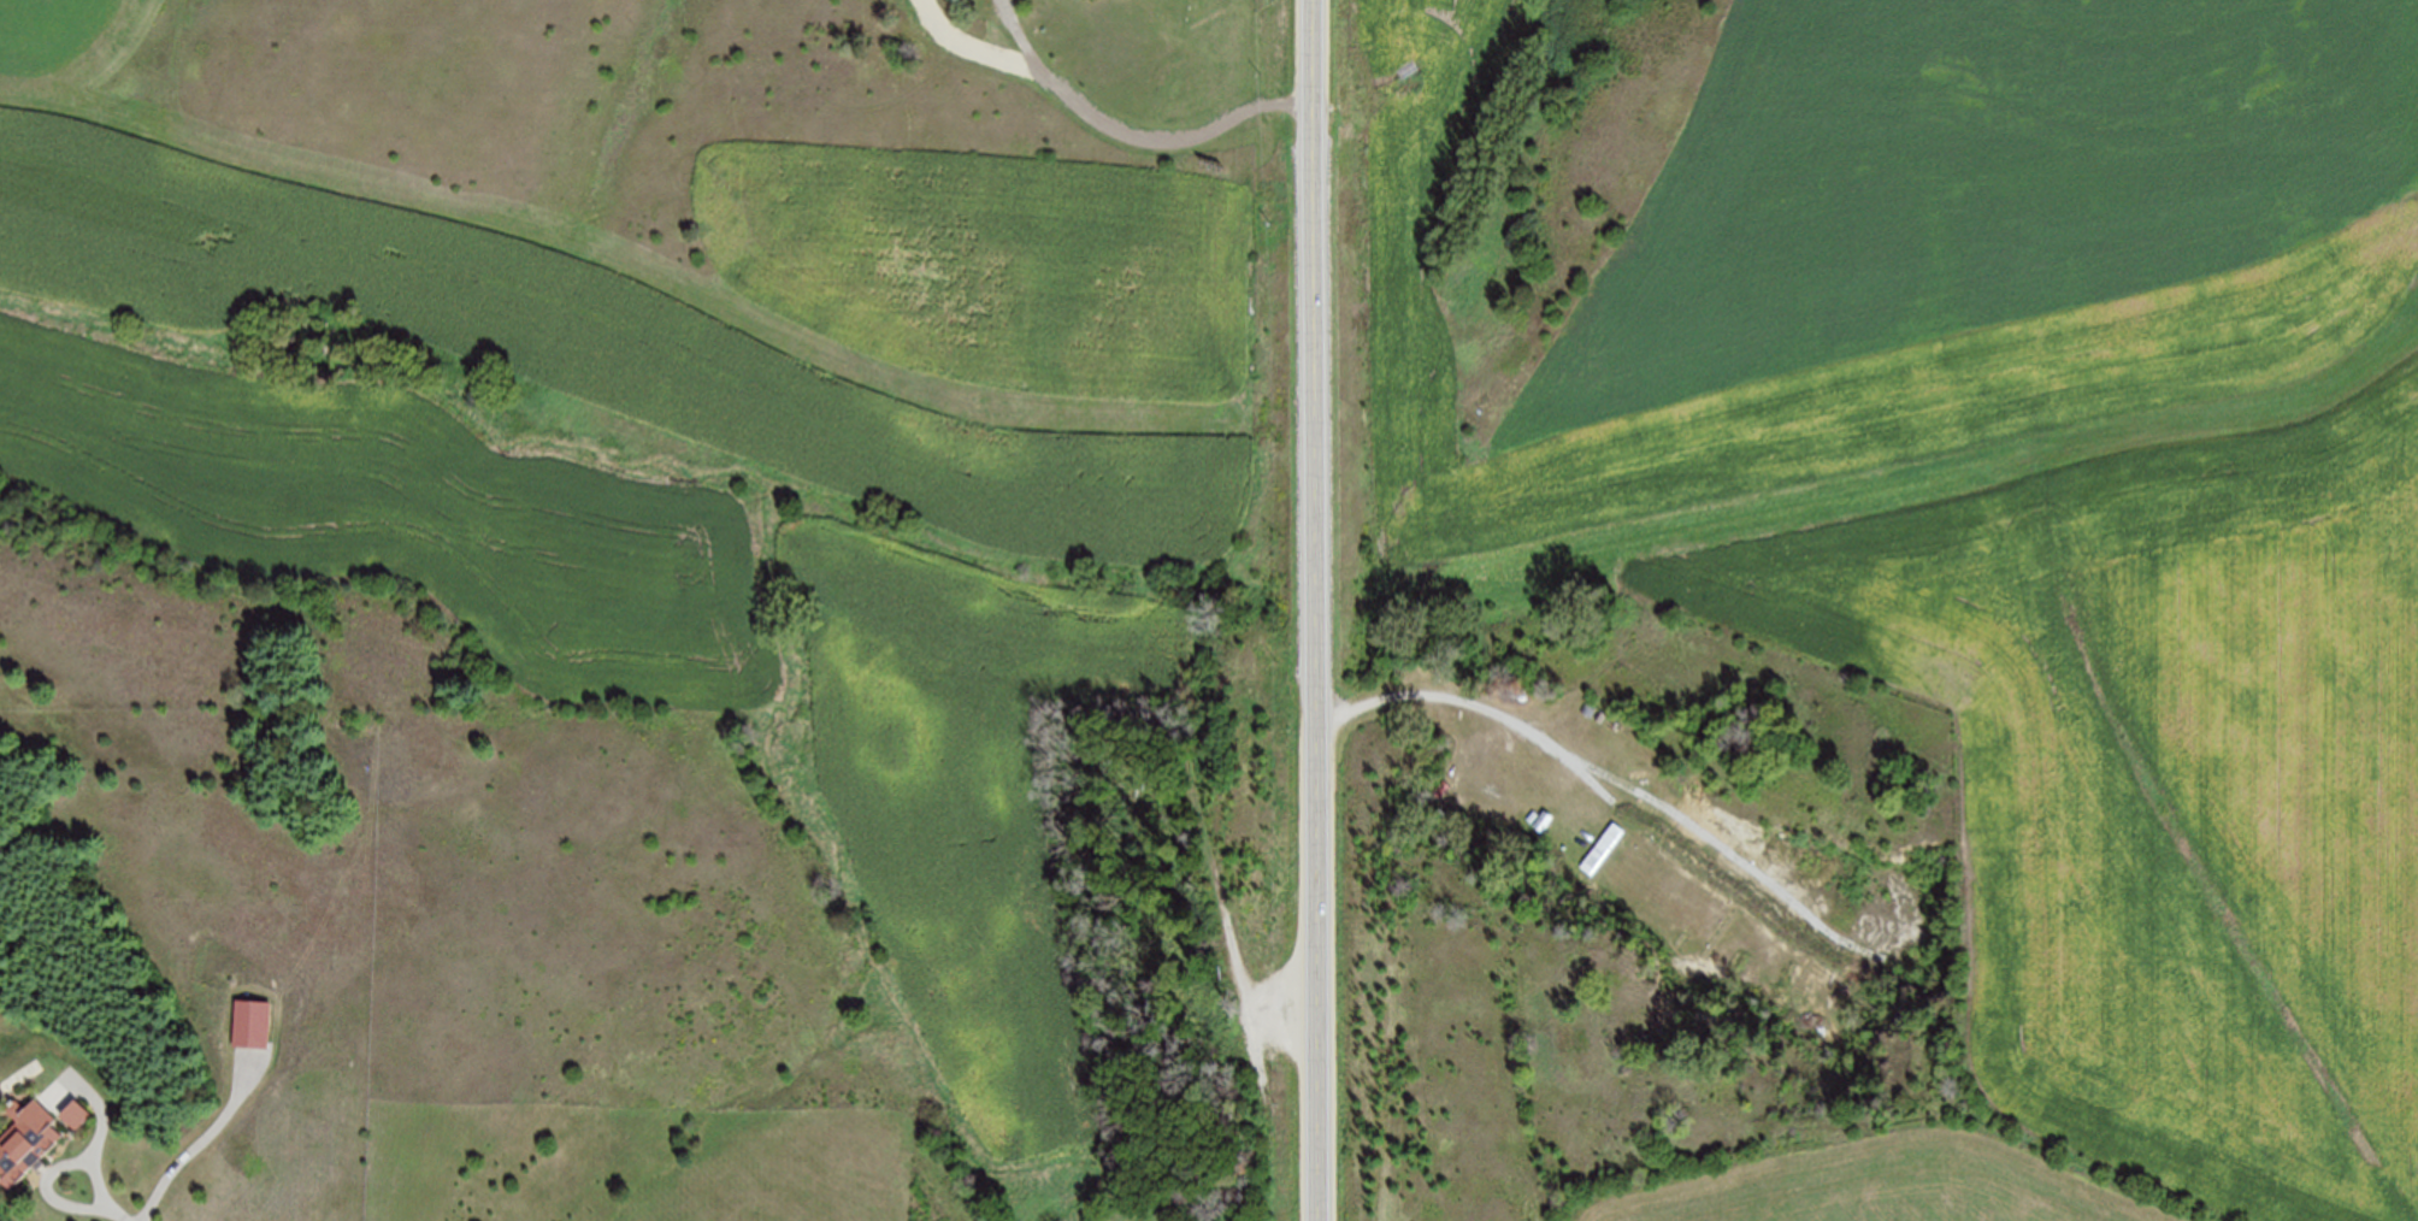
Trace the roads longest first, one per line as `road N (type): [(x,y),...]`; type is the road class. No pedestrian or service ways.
road 1 (primary): [(1320,1220),(1315,0)]
road 2 (track): [(1322,721),(1398,696),(1443,694),(1494,710),(1550,741),(1664,845),(1761,915)]

